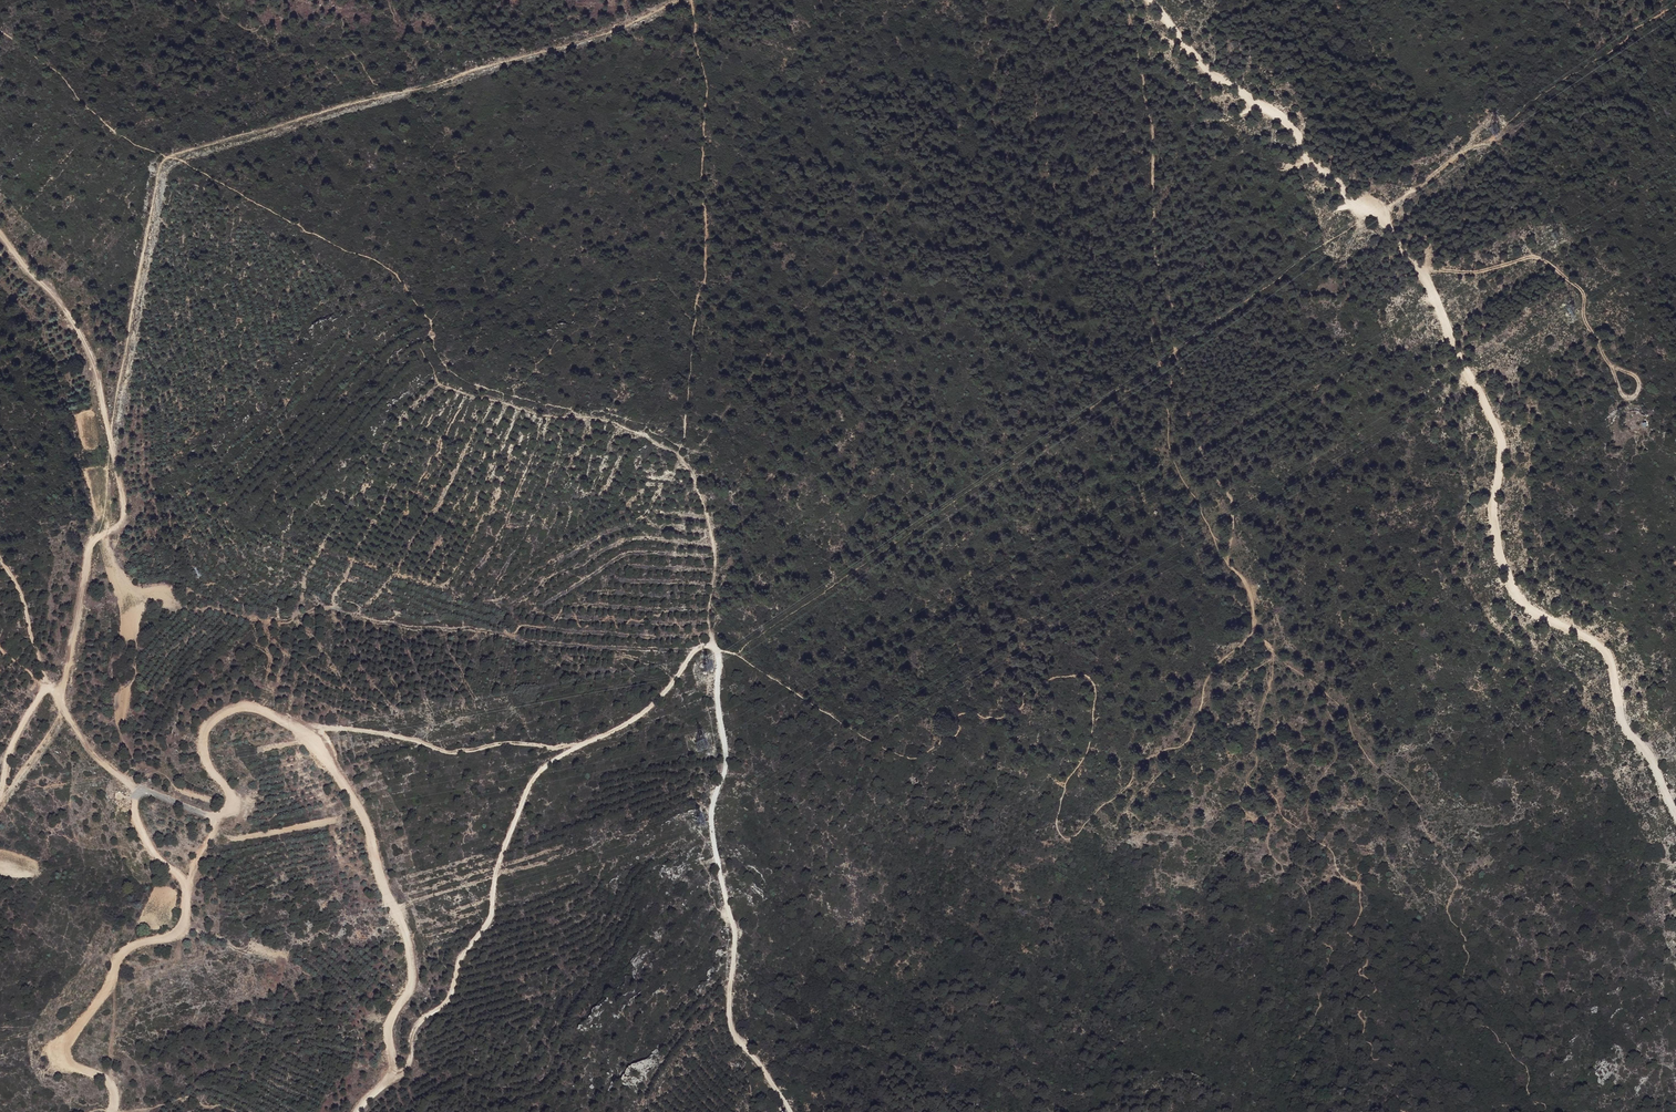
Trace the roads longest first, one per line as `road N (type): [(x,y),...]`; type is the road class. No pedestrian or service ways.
road 1 (track): [(358,1111),(392,1075),(390,1029),(414,970),(406,930),(342,776),(297,727),(250,706),(225,711),(203,743),(206,763),(232,799),(228,812),(216,817),(149,793),(135,805),(157,859),(188,890),(188,927),(121,957),(107,994),(72,1037),(72,1064),(111,1085),(115,1111)]
road 2 (track): [(1675,818),(1607,655),(1520,598),(1491,509),(1493,418),(1416,262),(1274,115),(1198,62),(1143,0)]
road 3 (track): [(59,701),(88,549),(119,530),(126,514),(88,348),(64,304),(0,234)]
road 4 (track): [(1419,269),(1546,261),(1585,295),(1601,354),(1621,396),(1632,396),(1640,383),(1618,368)]
road 5 (track): [(47,688),(90,755),(138,796)]
road 6 (track): [(0,560),(20,588),(47,688)]

